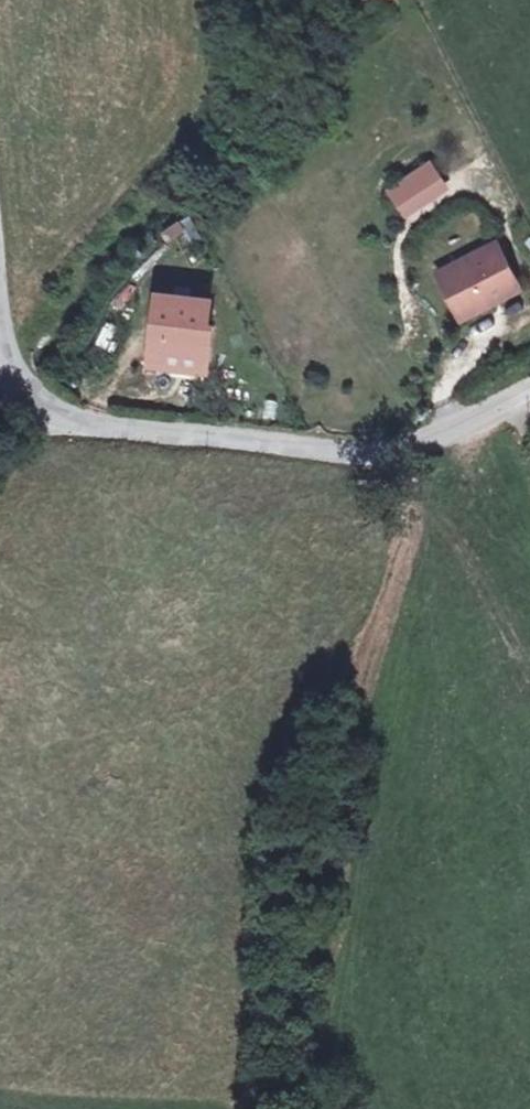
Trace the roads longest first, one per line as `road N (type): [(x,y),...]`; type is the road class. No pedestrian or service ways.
road 1 (tertiary): [(0,346),(19,393),(47,414),(119,431),(344,452),(422,442),(529,387)]

